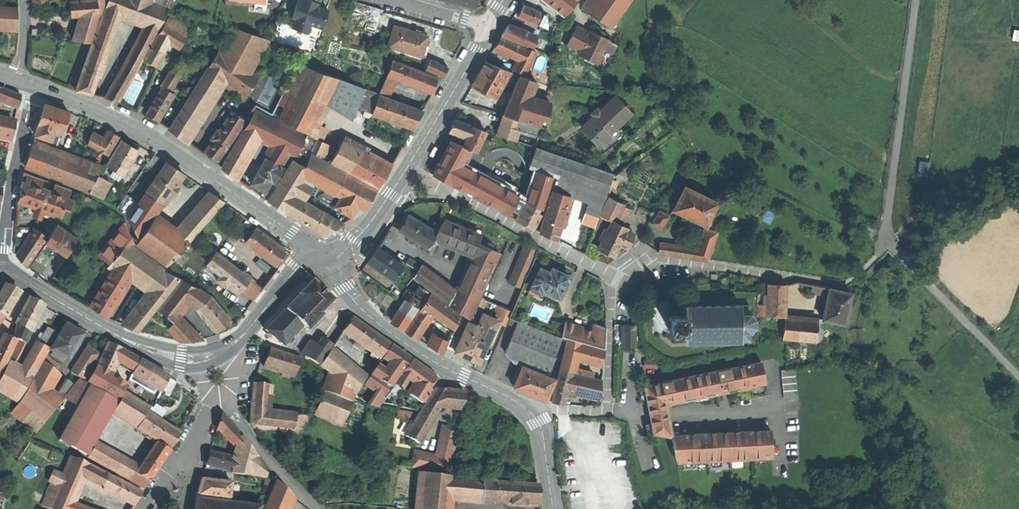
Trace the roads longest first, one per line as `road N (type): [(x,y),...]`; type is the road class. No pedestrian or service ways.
road 1 (residential): [(39,85),(178,153),(314,253)]
road 2 (tertiary): [(332,267),(383,329),(422,357),(534,414)]
road 3 (residential): [(405,175),(613,272)]
road 4 (secondary): [(0,273),(133,343),(204,361)]
road 5 (residential): [(613,272),(609,410),(534,414)]
road 6 (residential): [(39,85),(13,168),(0,263)]
road 7 (secondary): [(405,175),(489,31)]
road 8 (residential): [(613,272),(652,260),(769,276)]
road 9 (residential): [(316,508),(219,391)]
road 10 (secondary): [(227,350),(314,253)]

